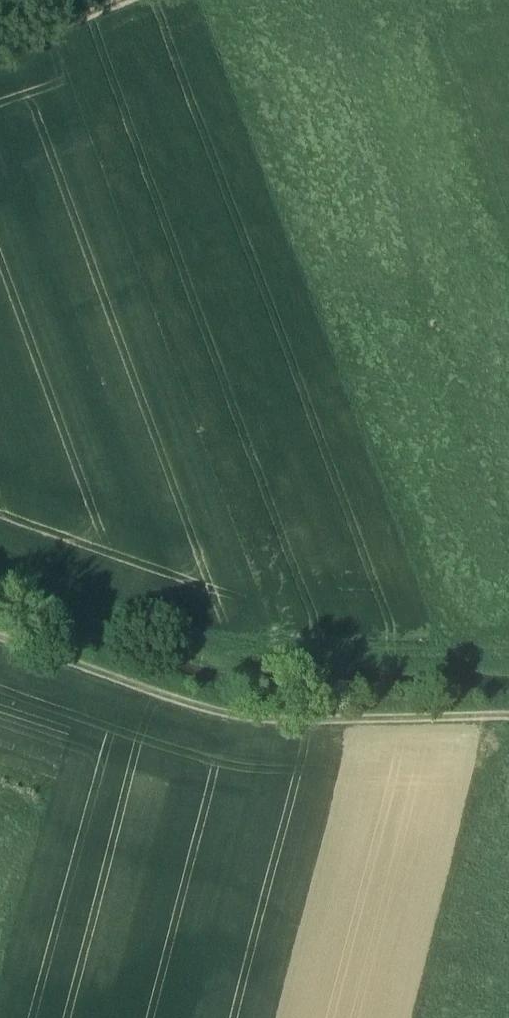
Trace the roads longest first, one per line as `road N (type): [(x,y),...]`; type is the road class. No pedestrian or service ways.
road 1 (track): [(508,659),(276,665),(0,568)]
road 2 (track): [(508,729),(235,729),(0,644)]
road 3 (track): [(0,64),(170,0)]

